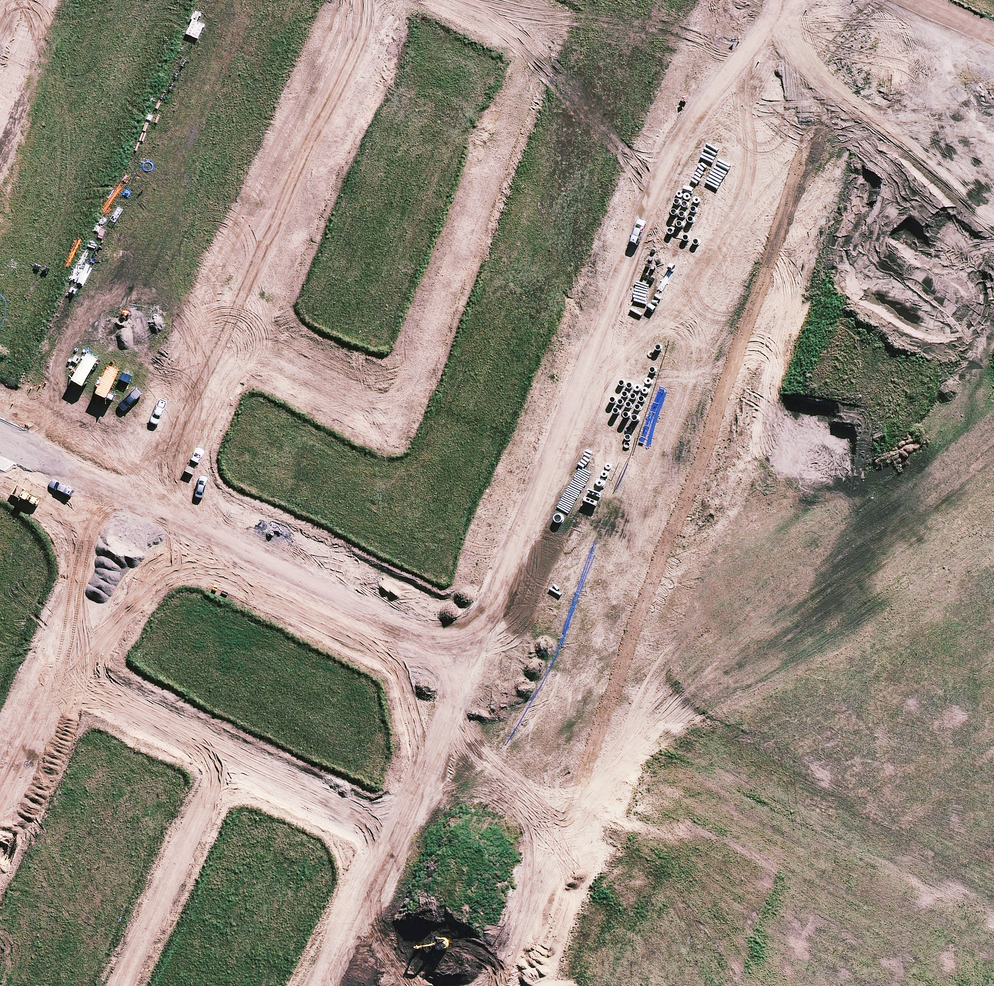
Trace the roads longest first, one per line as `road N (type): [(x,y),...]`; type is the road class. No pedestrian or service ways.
road 1 (unknown): [(356,985),(792,0)]
road 2 (unknown): [(866,0),(433,985)]
road 3 (residential): [(226,312),(394,394),(532,13),(503,0)]
road 4 (unknown): [(493,675),(660,764),(993,910)]
road 5 (residential): [(46,685),(190,749),(205,771),(204,803),(117,985)]
road 6 (residential): [(359,0),(226,312)]
road 7 (residential): [(428,639),(173,518)]
road 8 (unknown): [(472,723),(463,682),(428,639),(472,640),(516,624)]
road 9 (residential): [(226,312),(157,475)]
road 10 (residential): [(121,537),(46,685)]

